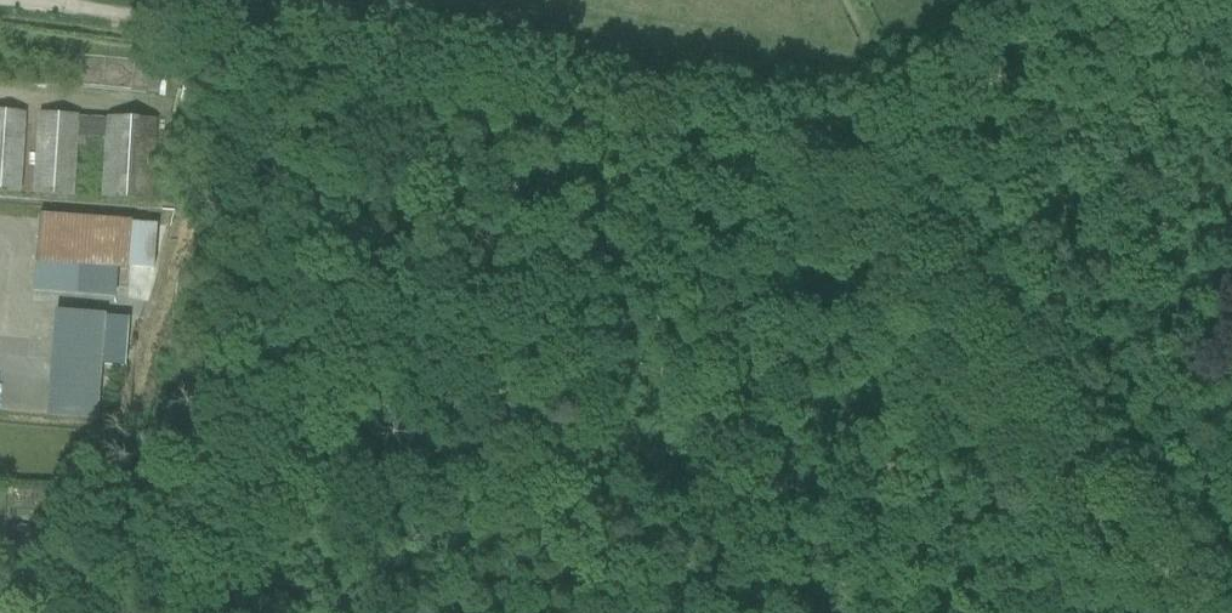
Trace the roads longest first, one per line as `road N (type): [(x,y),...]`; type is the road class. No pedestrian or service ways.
road 1 (track): [(803,131),(322,42),(149,24)]
road 2 (track): [(1169,612),(803,131)]
road 3 (track): [(803,131),(1231,17)]
road 4 (unclassified): [(149,24),(6,0)]

